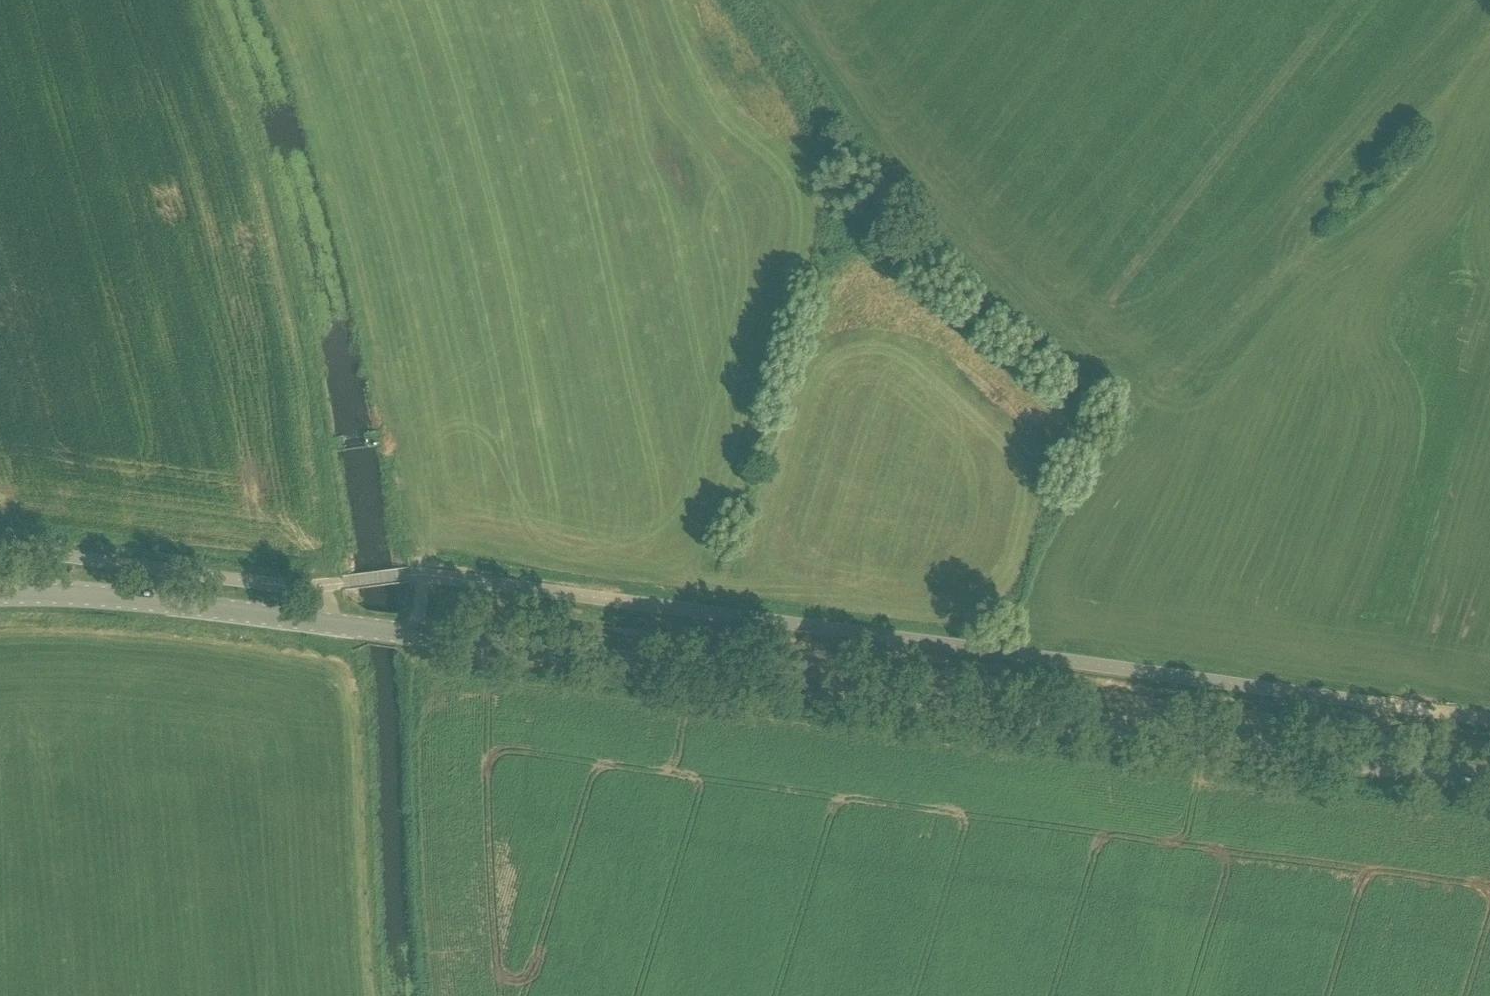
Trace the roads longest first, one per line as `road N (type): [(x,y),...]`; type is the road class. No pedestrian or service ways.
road 1 (secondary): [(1489,781),(166,602),(0,596)]
road 2 (track): [(381,995),(359,686),(330,588)]

